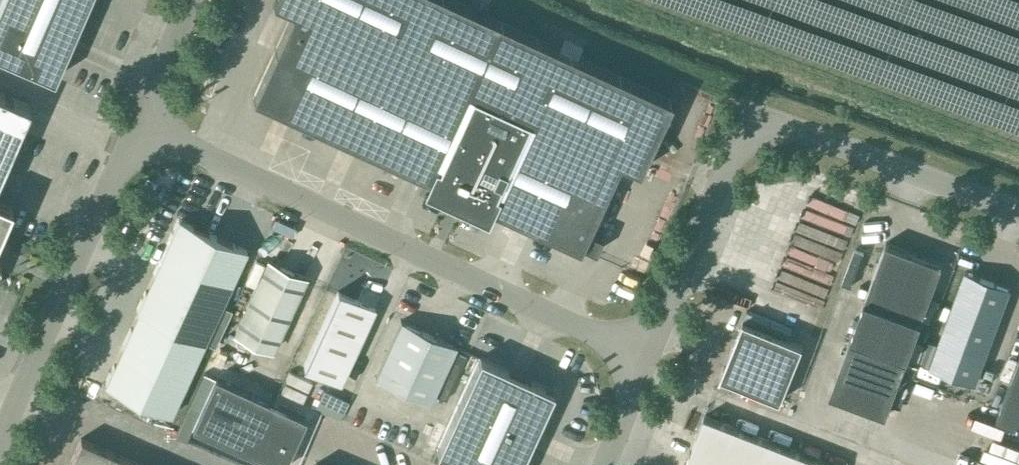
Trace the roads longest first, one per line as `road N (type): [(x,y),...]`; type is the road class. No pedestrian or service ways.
road 1 (unclassified): [(648,356),(137,126)]
road 2 (unclassified): [(1018,213),(748,115),(648,356)]
road 3 (unclassified): [(0,438),(137,126)]
road 4 (unclassified): [(137,126),(189,0)]

